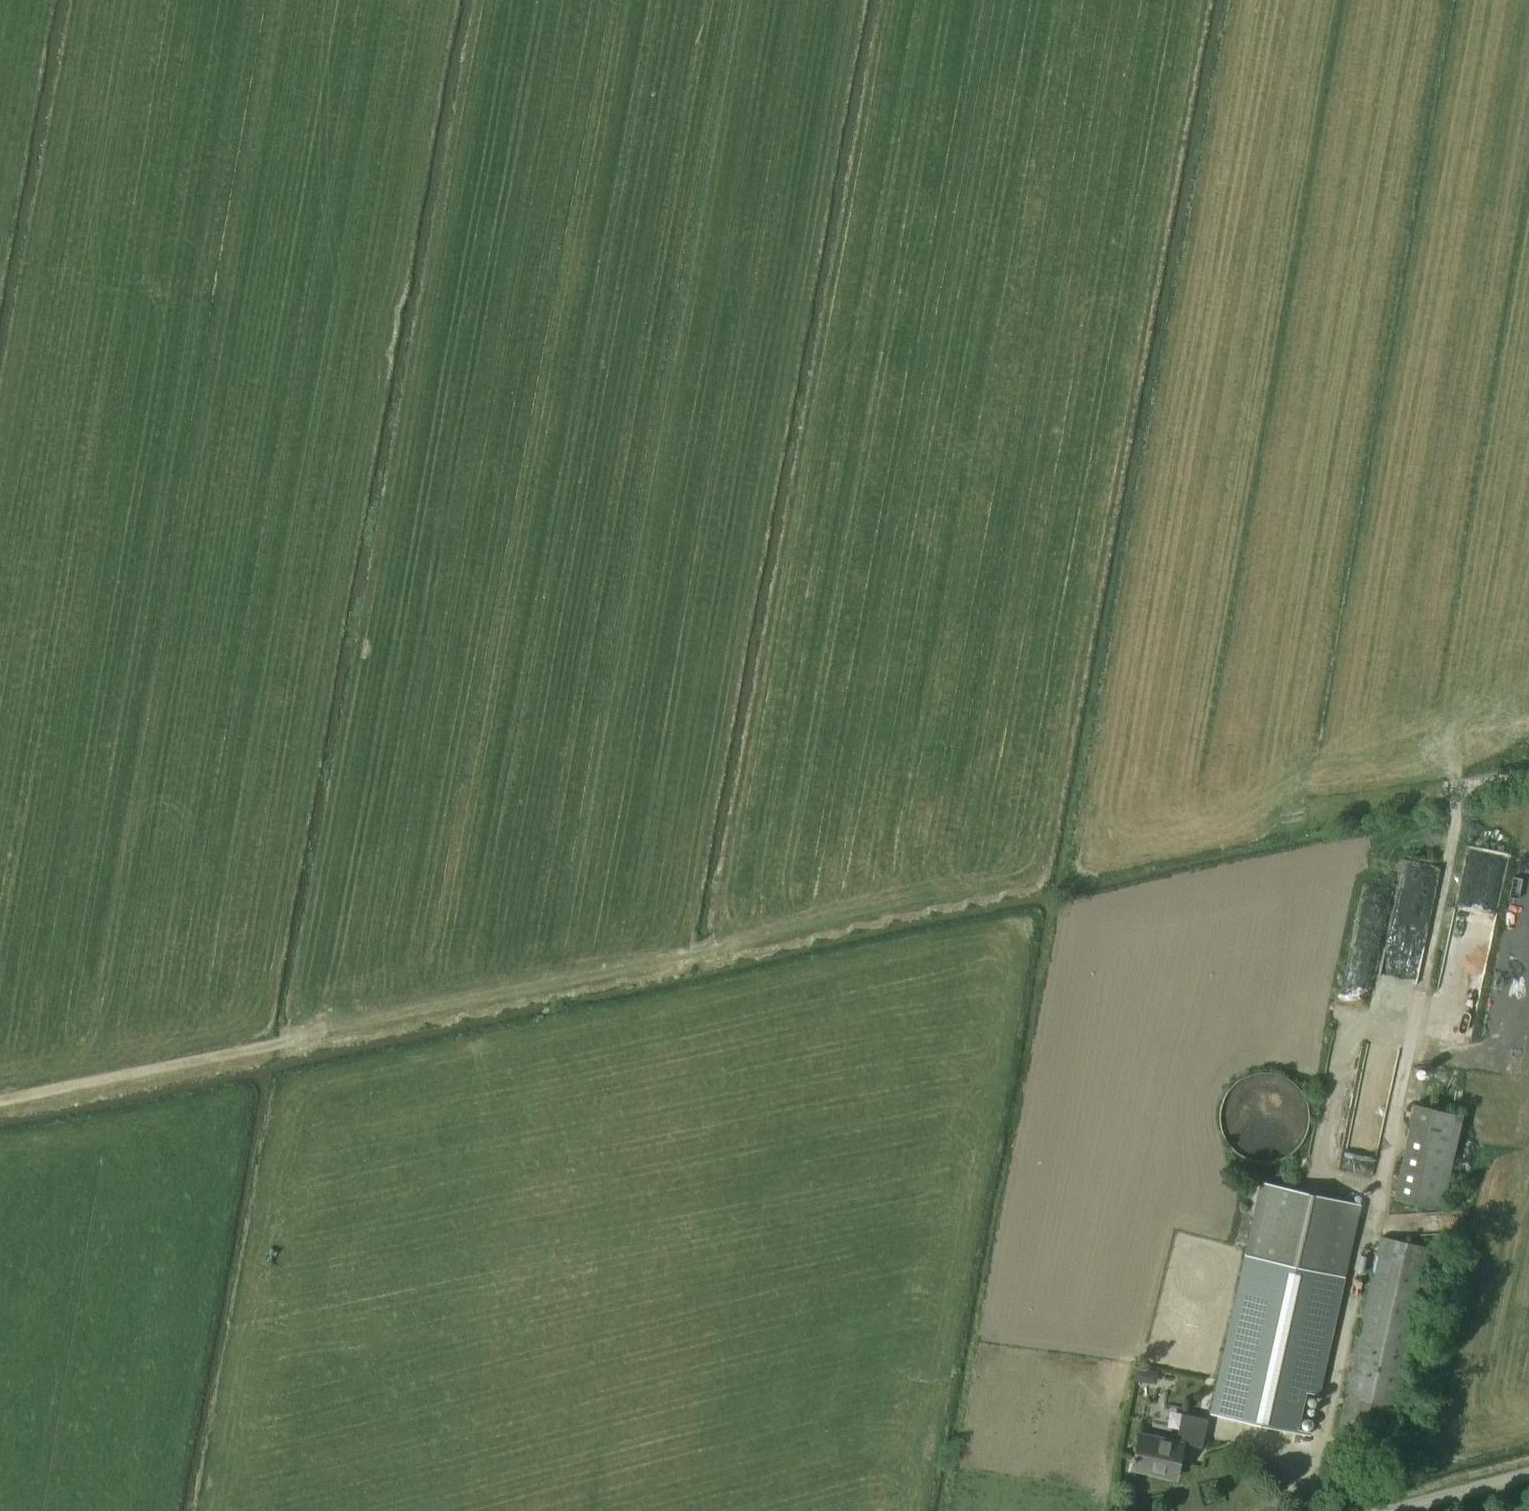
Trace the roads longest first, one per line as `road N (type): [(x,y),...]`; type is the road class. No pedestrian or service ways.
road 1 (unclassified): [(1407,1510),(1528,1479)]

